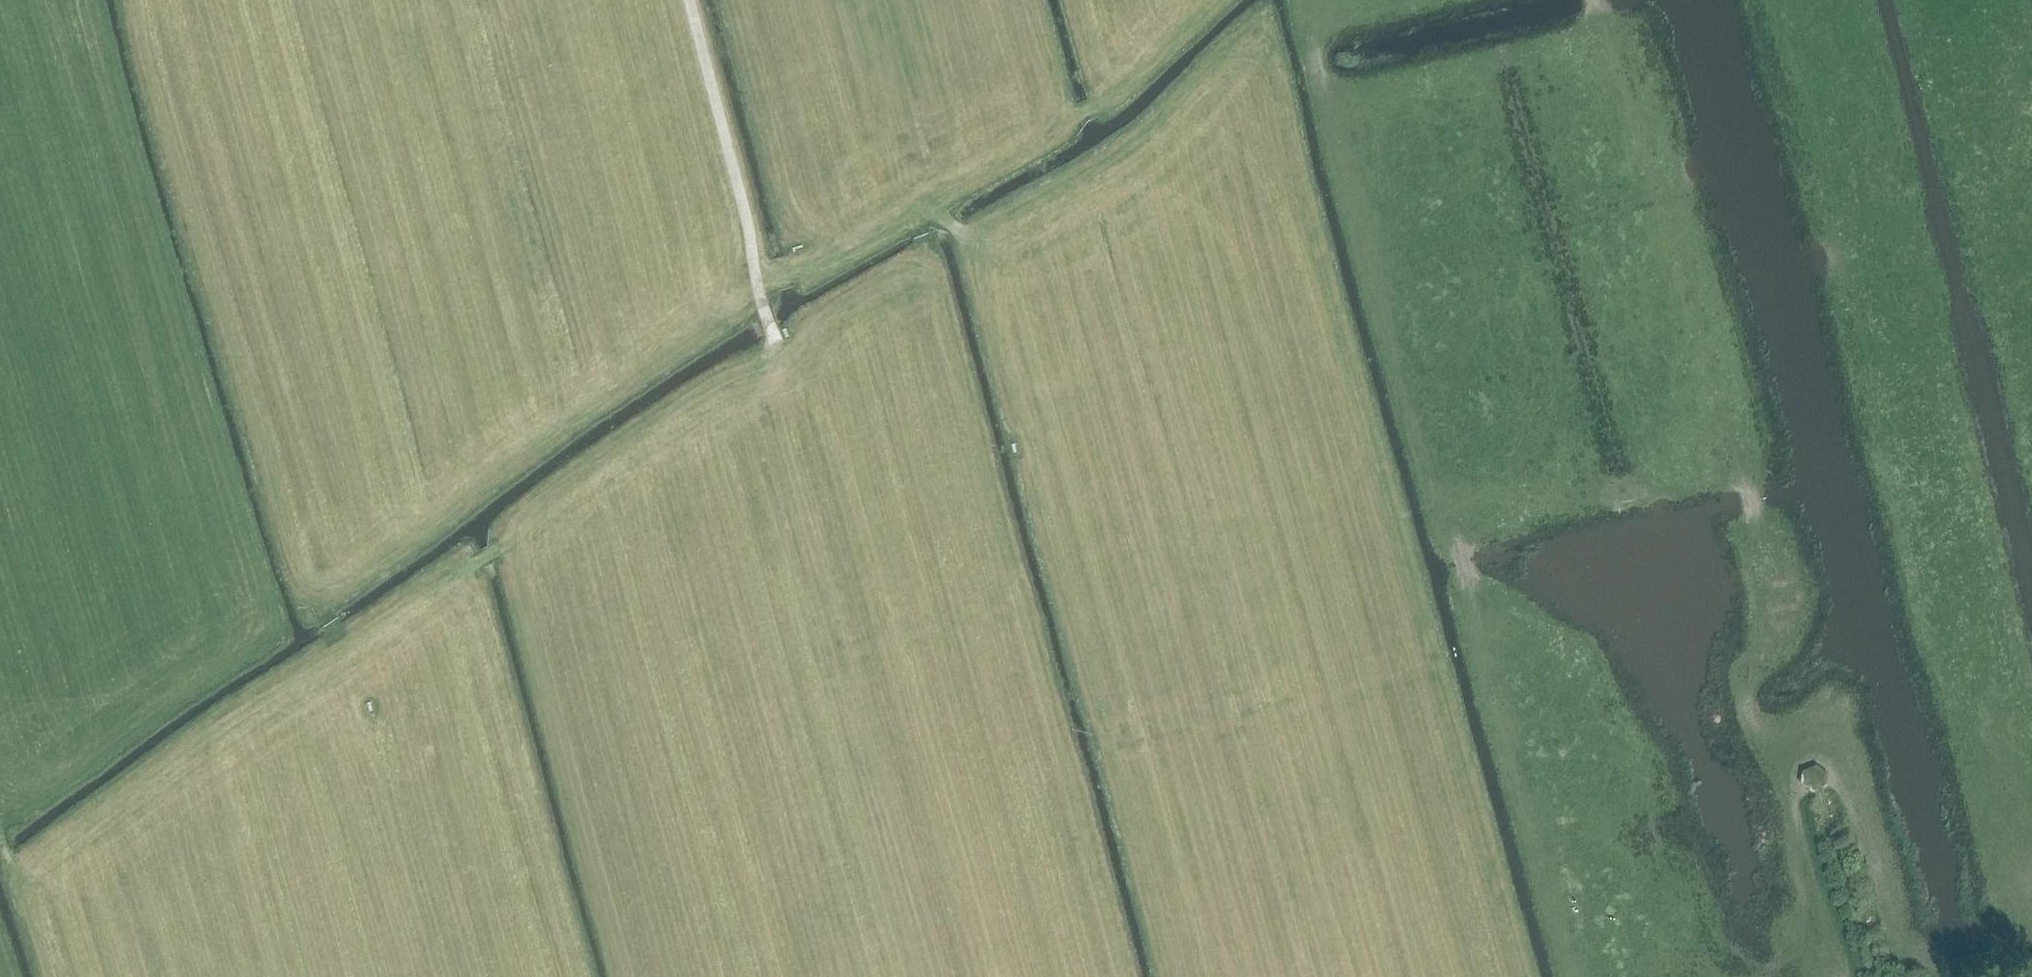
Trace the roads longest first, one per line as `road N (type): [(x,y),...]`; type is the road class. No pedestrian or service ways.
road 1 (track): [(1881,976),(1825,798)]

